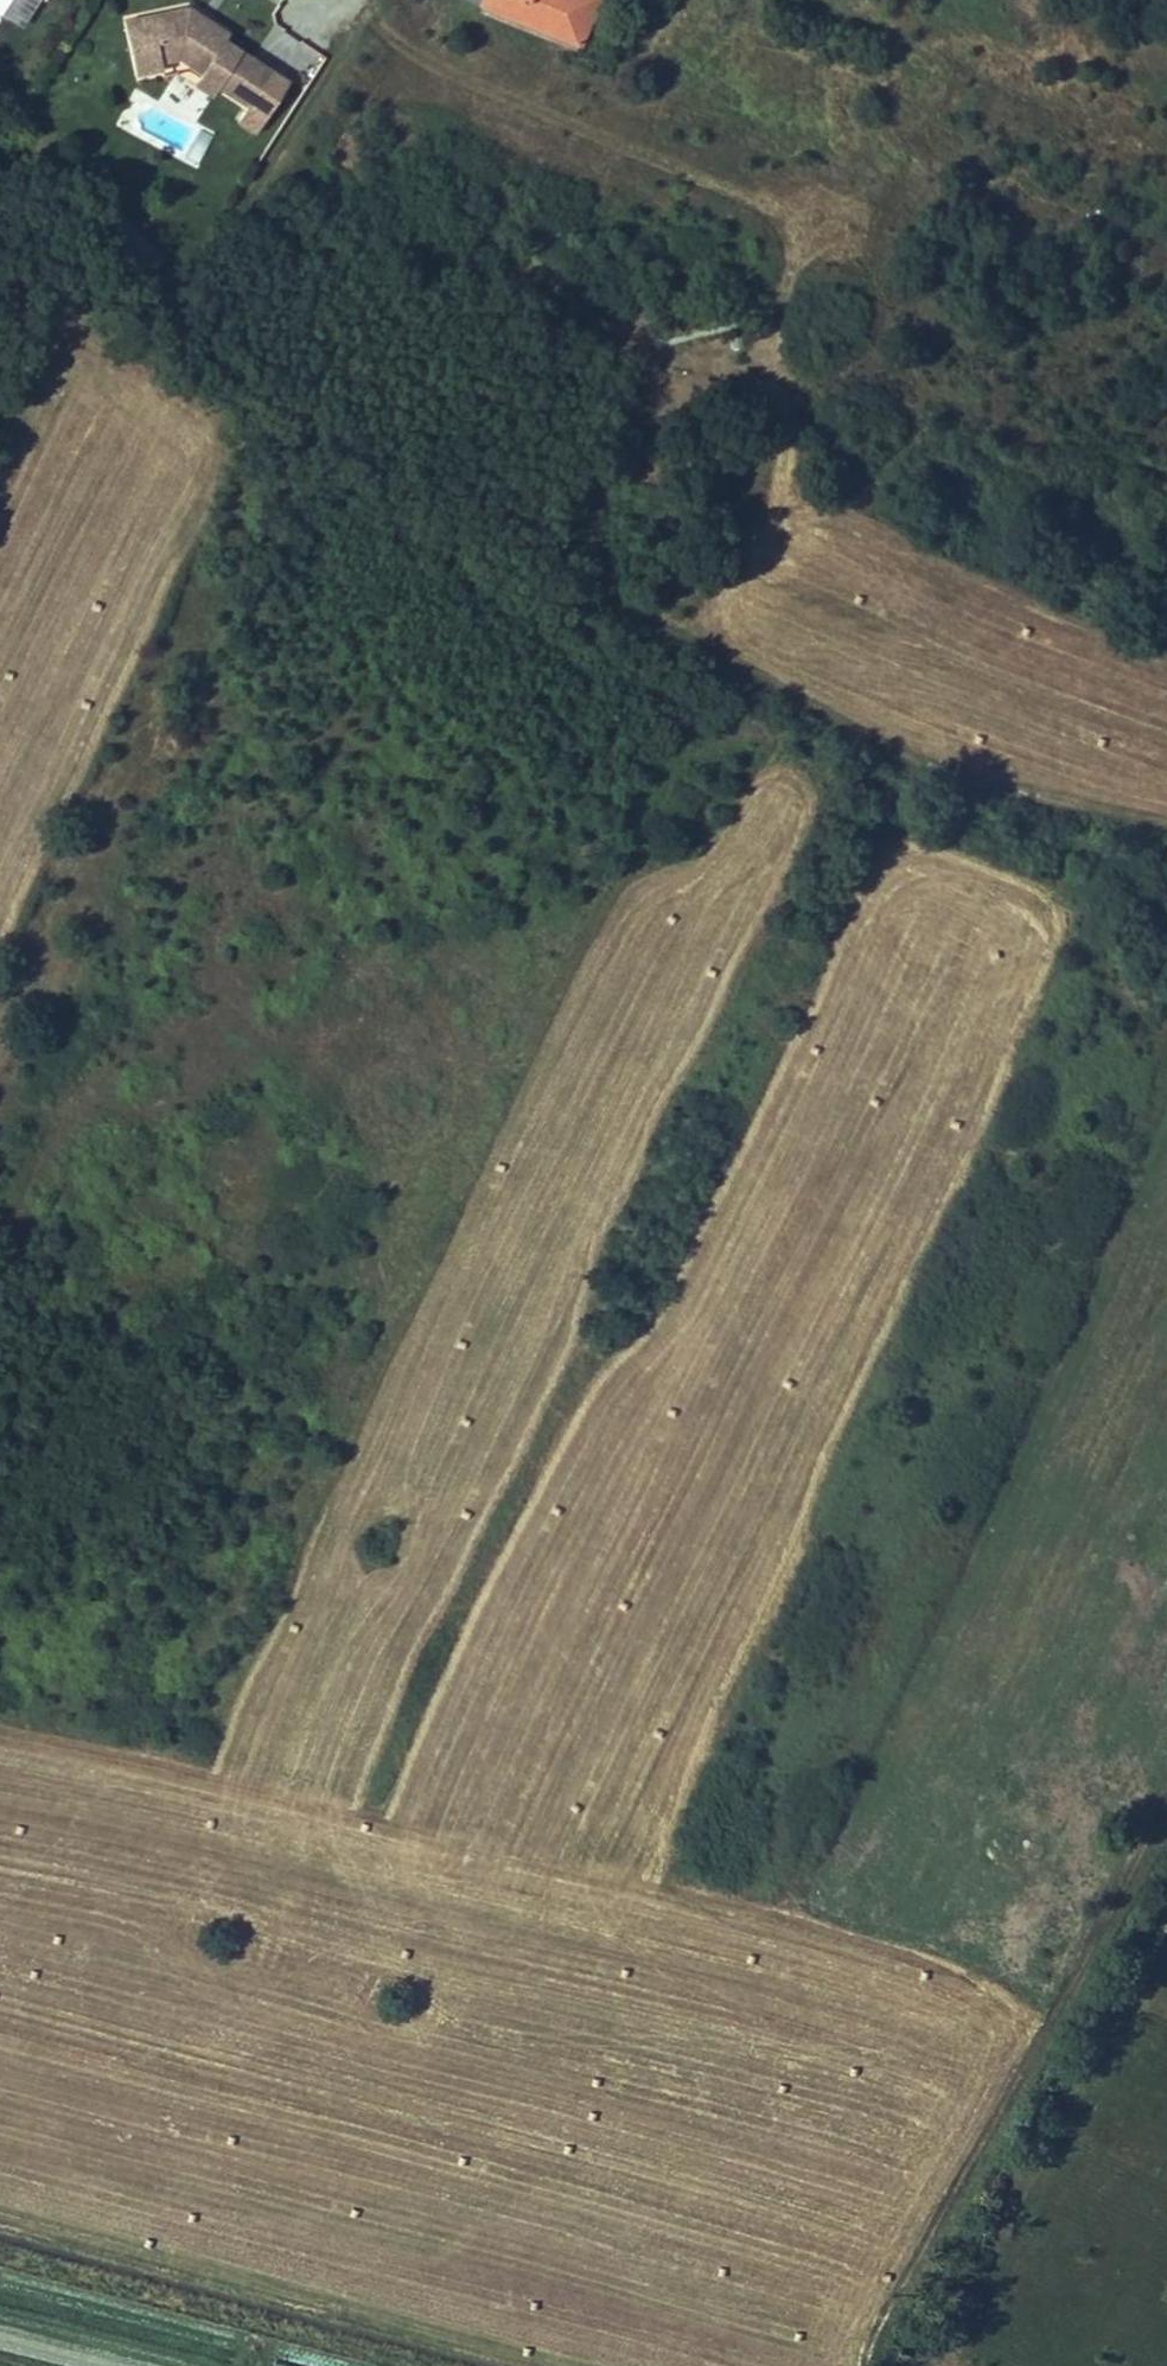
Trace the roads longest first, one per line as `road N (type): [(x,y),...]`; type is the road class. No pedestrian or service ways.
road 1 (track): [(872,2365),(882,2331),(1166,1786)]

